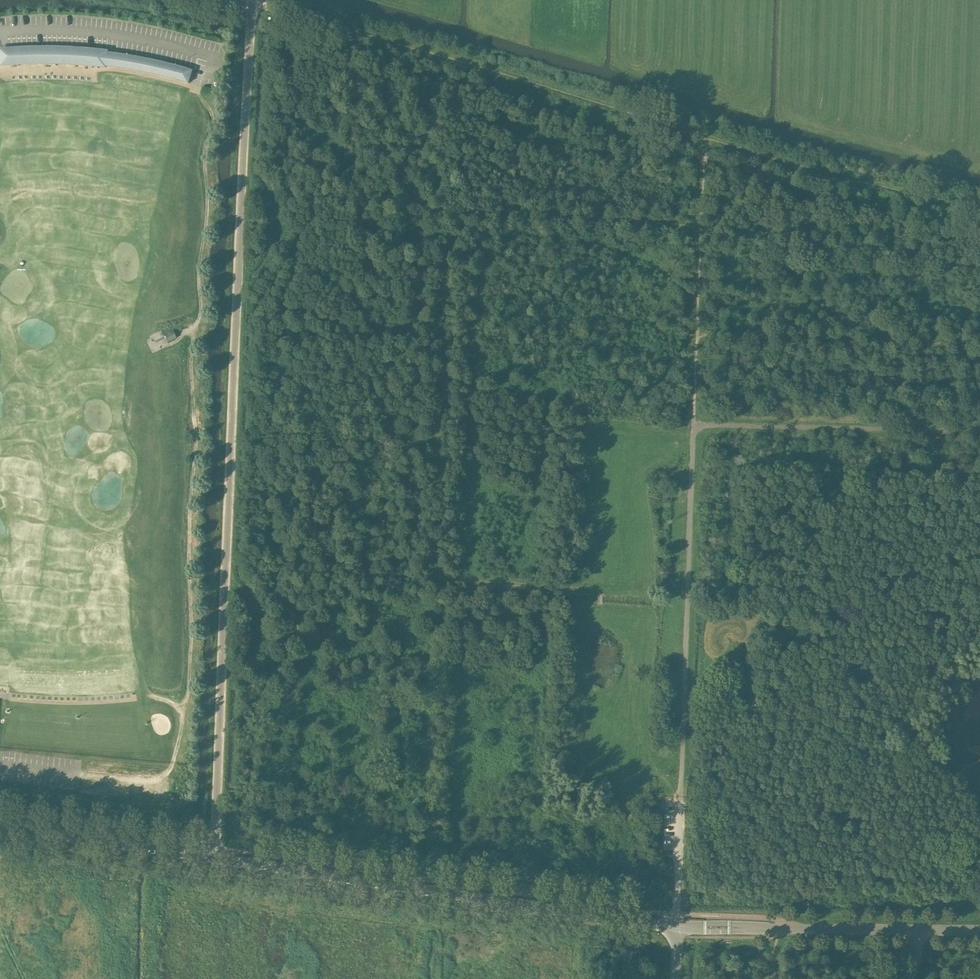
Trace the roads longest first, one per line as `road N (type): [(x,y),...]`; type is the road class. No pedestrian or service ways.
road 1 (unclassified): [(212,858),(251,0)]
road 2 (unclassified): [(674,978),(676,926),(212,858)]
road 3 (track): [(676,926),(695,430)]
road 4 (track): [(695,430),(979,431)]
road 5 (unclassified): [(212,858),(0,824)]

